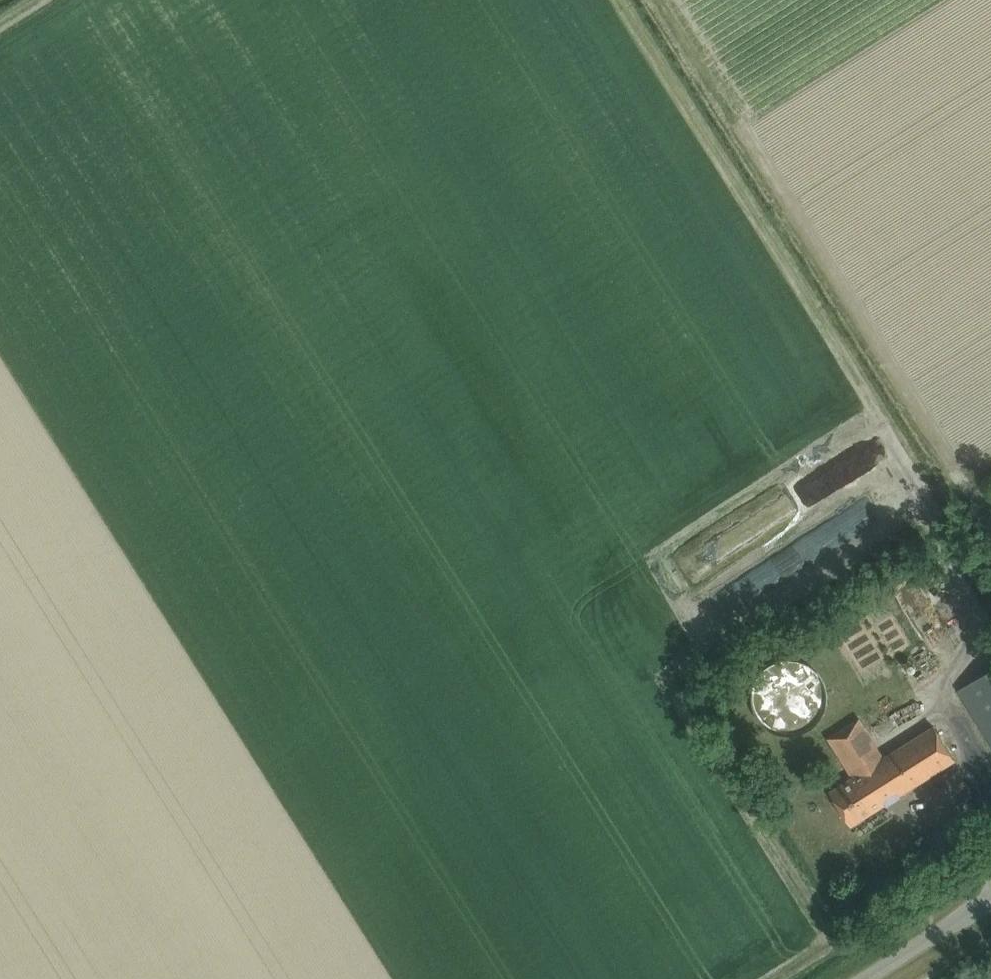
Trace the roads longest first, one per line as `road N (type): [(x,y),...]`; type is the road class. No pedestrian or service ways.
road 1 (unclassified): [(863,978),(990,899)]

